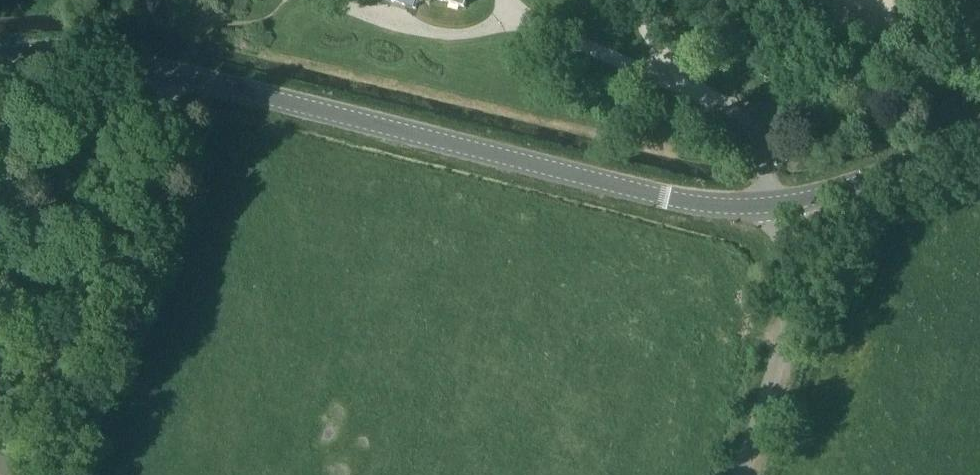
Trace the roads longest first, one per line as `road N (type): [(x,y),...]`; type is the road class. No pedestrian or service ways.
road 1 (tertiary): [(0,51),(100,58),(663,196),(776,206)]
road 2 (track): [(325,0),(473,35),(504,12),(678,87),(639,0)]
road 3 (unclassified): [(742,474),(785,340),(789,280),(776,206)]
road 4 (track): [(158,73),(120,200),(82,273)]
road 5 (tertiary): [(776,206),(979,136)]
road 6 (track): [(749,122),(765,162),(691,201)]
road 7 (track): [(678,87),(749,122),(791,121)]

